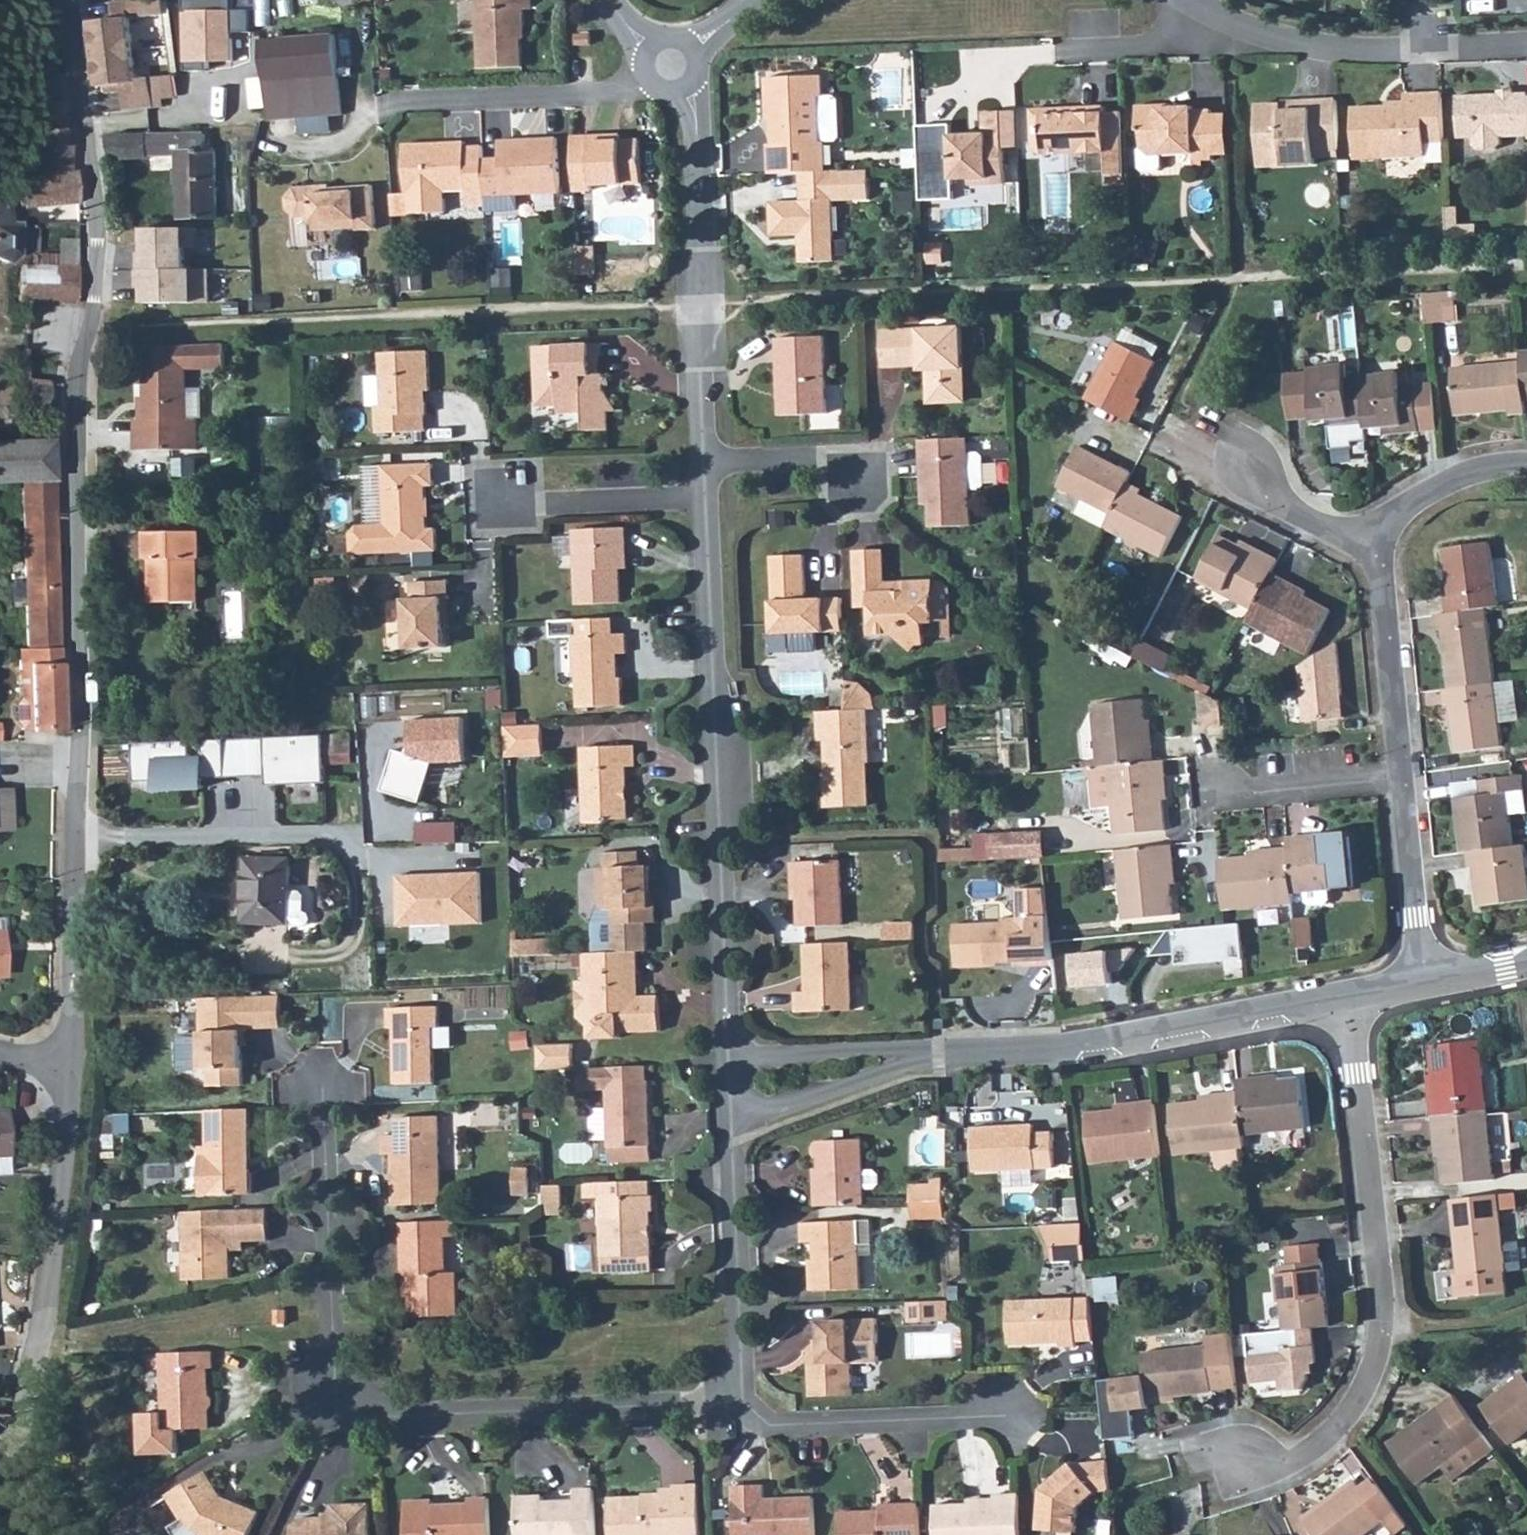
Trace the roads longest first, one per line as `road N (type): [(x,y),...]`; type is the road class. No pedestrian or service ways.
road 1 (residential): [(66,0),(96,261),(76,374),(71,1067)]
road 2 (residential): [(743,1392),(340,1400),(329,1096)]
road 3 (residential): [(705,496),(734,1067)]
road 4 (residential): [(1348,998),(1375,1247),(1375,1366),(1341,1429),(1292,1465),(1244,1468)]
road 5 (residential): [(1348,998),(952,1051)]
road 6 (residential): [(683,100),(703,307),(707,460)]
road 7 (residential): [(71,1067),(63,1248),(39,1355)]
road 8 (residential): [(743,1392),(762,1421),(1006,1414)]
road 9 (residential): [(735,1120),(743,1392)]
road 10 (residential): [(637,79),(588,92),(394,101)]
road 11 (residential): [(1402,779),(1376,549)]
road 12 (residential): [(735,1120),(952,1051)]
road 13 (residential): [(952,1051),(734,1067)]
road 14 (residential): [(1219,24),(1339,50),(1426,49)]
road 15 (residential): [(1424,982),(1402,779)]
road 16 (residential): [(705,496),(547,505),(509,497)]
road 17 (residential): [(1376,549),(1387,527),(1435,488),(1526,463)]
road 18 (residential): [(1402,779),(1223,790)]
road 19 (residential): [(1376,549),(1288,510),(1238,457)]
road 20 (residential): [(707,460),(840,456),(858,486)]
road 21 (residential): [(1067,51),(1188,44),(1219,24)]

